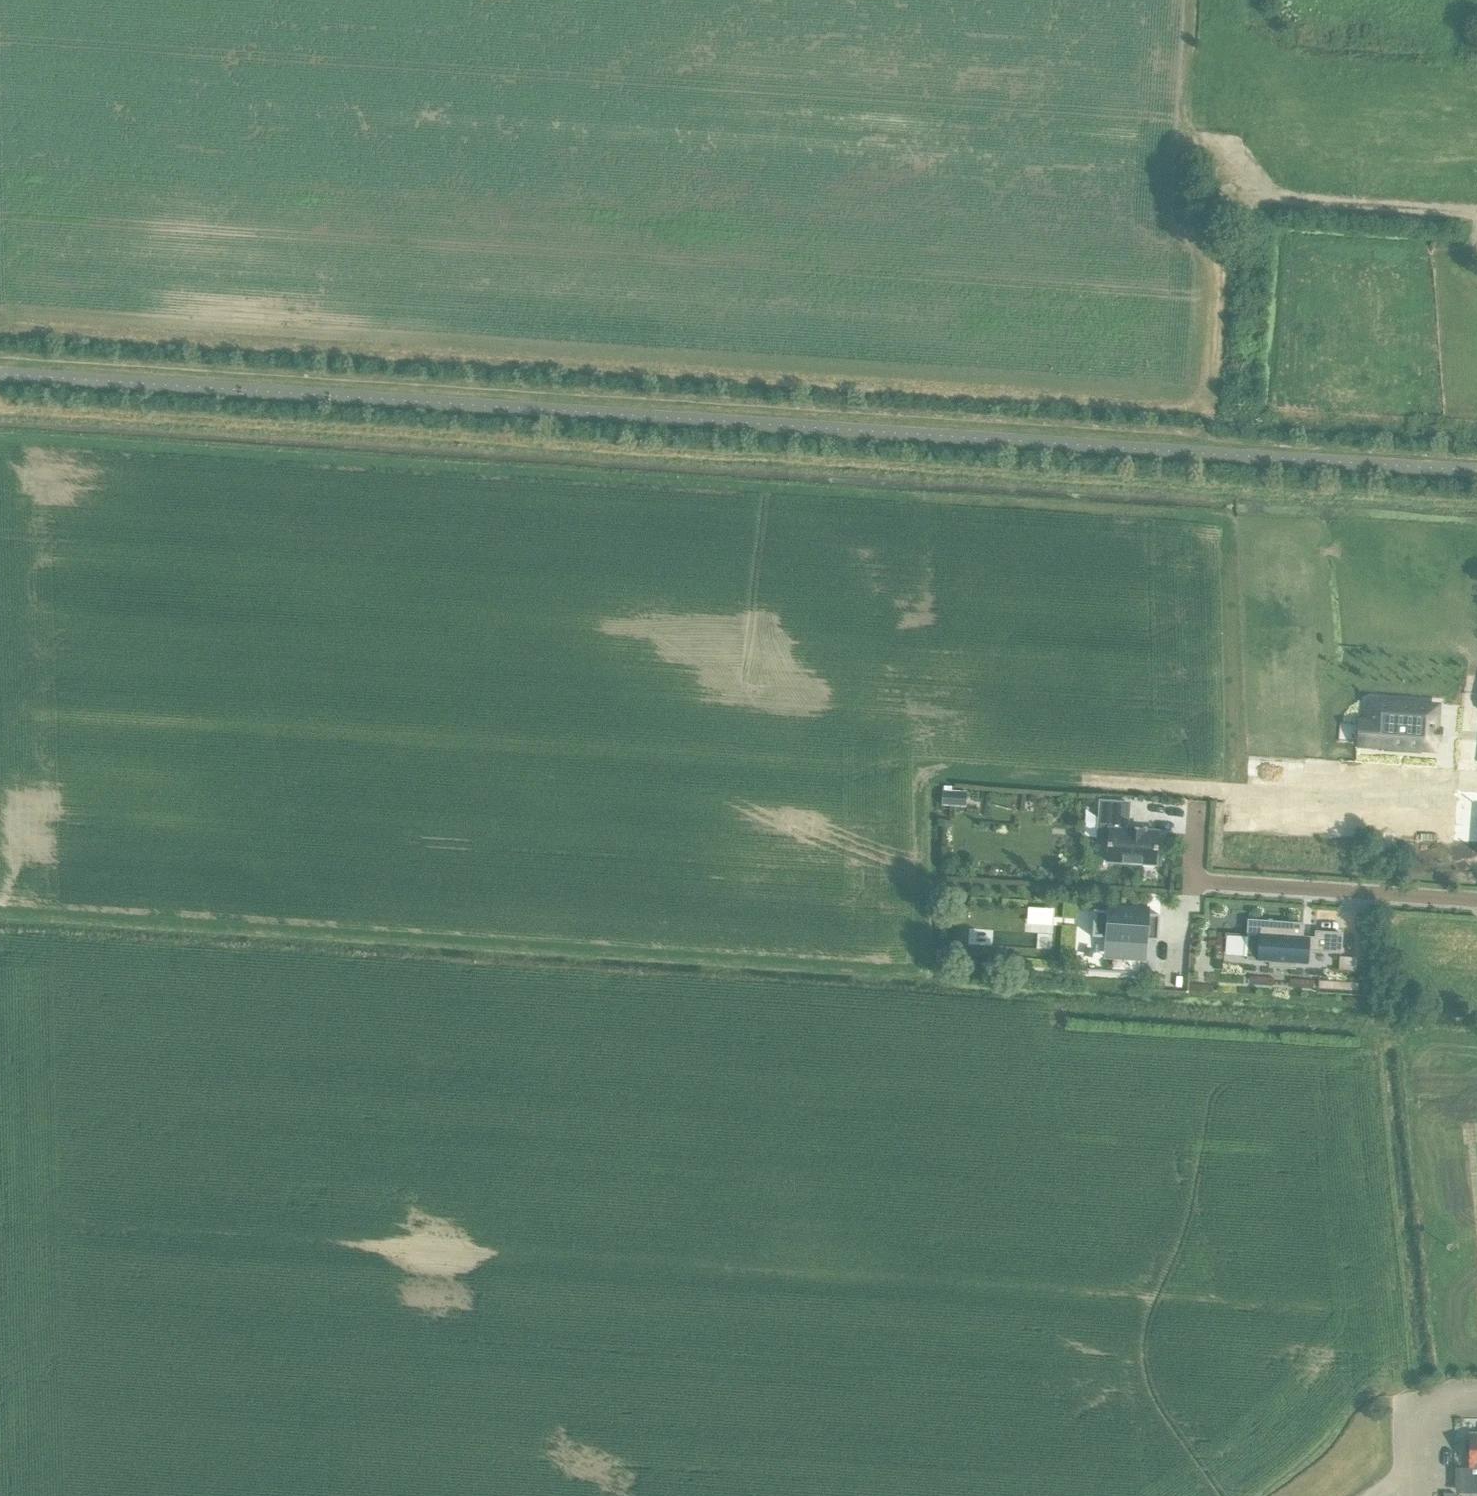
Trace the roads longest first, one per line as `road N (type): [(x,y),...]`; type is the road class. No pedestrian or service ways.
road 1 (track): [(0,715),(1202,786)]
road 2 (track): [(1476,215),(1284,203),(1221,178),(1209,142)]

